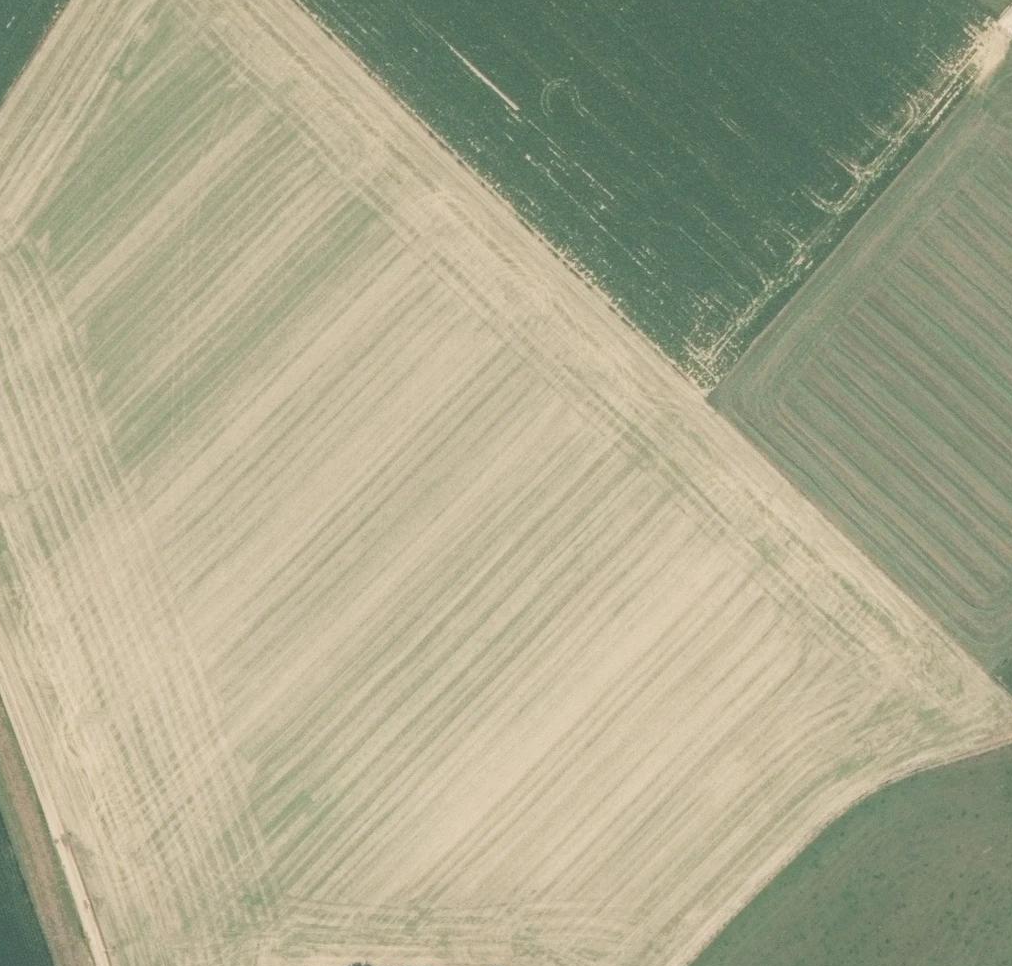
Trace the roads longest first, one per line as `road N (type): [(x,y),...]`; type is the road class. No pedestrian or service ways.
road 1 (track): [(0,679),(103,965)]

